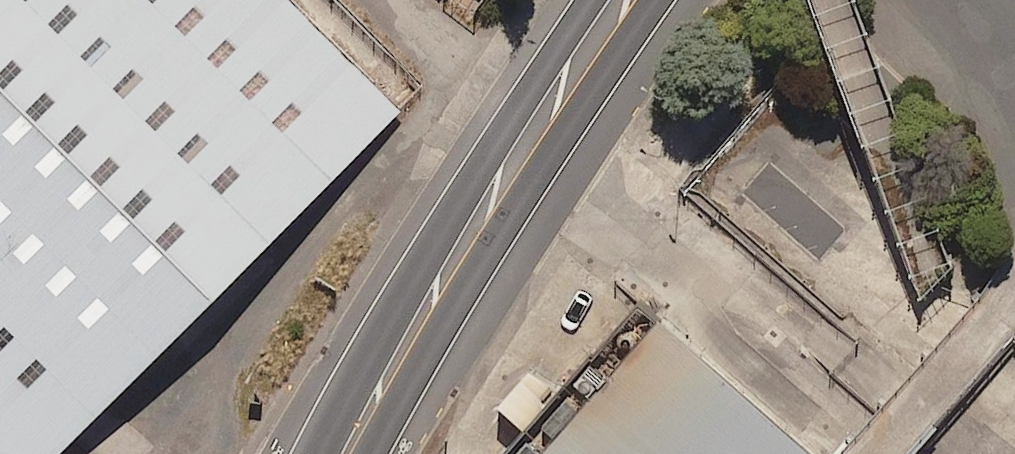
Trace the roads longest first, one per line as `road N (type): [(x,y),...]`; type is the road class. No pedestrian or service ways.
road 1 (secondary): [(662,0),(495,244),(373,453)]
road 2 (secondary): [(323,453),(383,342),(595,0)]

